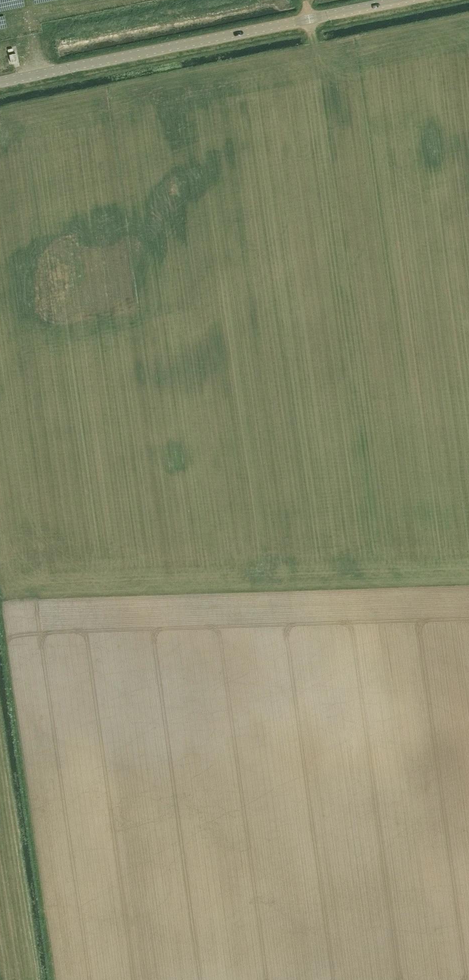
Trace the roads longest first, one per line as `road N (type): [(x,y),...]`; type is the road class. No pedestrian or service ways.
road 1 (unclassified): [(0,83),(410,0)]

